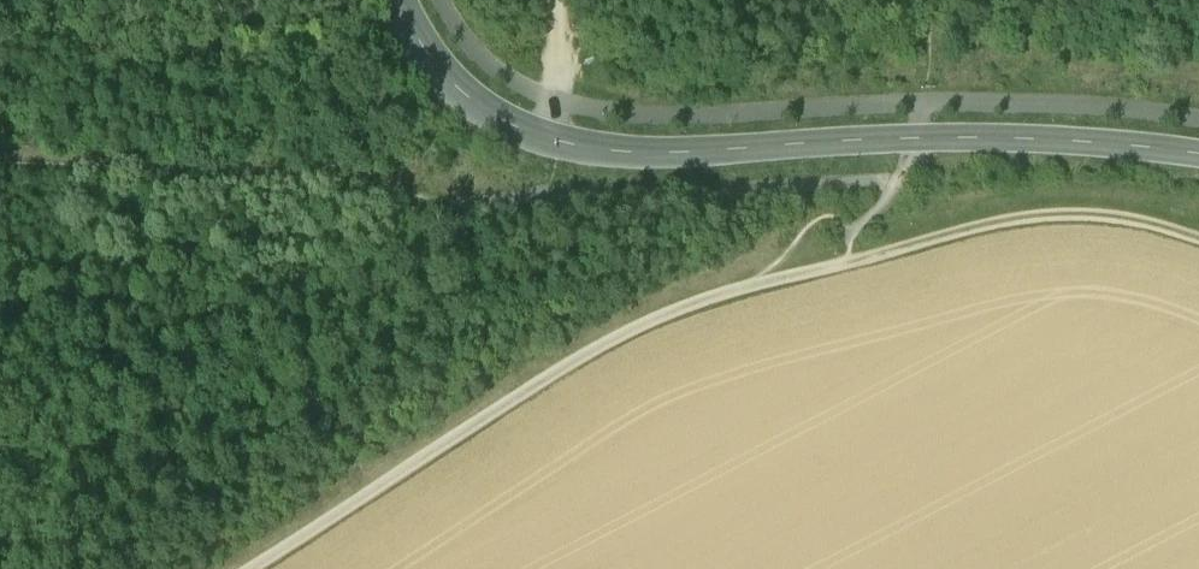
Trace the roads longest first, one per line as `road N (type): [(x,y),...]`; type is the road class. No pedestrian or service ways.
road 1 (unclassified): [(401,0),(442,75),(477,107),(557,147),(635,155),(1020,141),(1198,158)]
road 2 (track): [(753,290),(641,326),(253,568)]
road 3 (track): [(1198,243),(1116,221),(1064,219),(956,234),(753,290)]
road 4 (track): [(897,186),(776,189),(733,200),(547,196),(455,206)]

